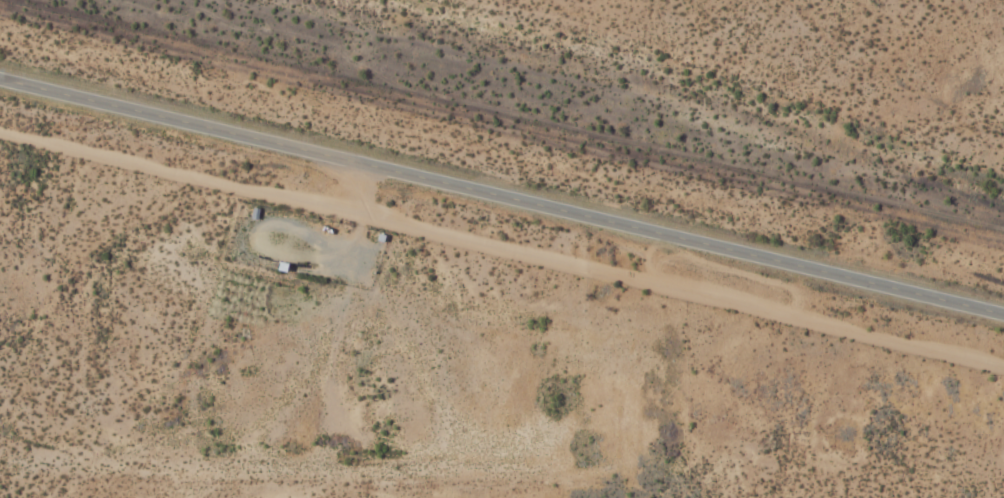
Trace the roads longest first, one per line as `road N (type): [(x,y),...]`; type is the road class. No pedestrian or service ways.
road 1 (secondary): [(0,75),(1003,314)]

